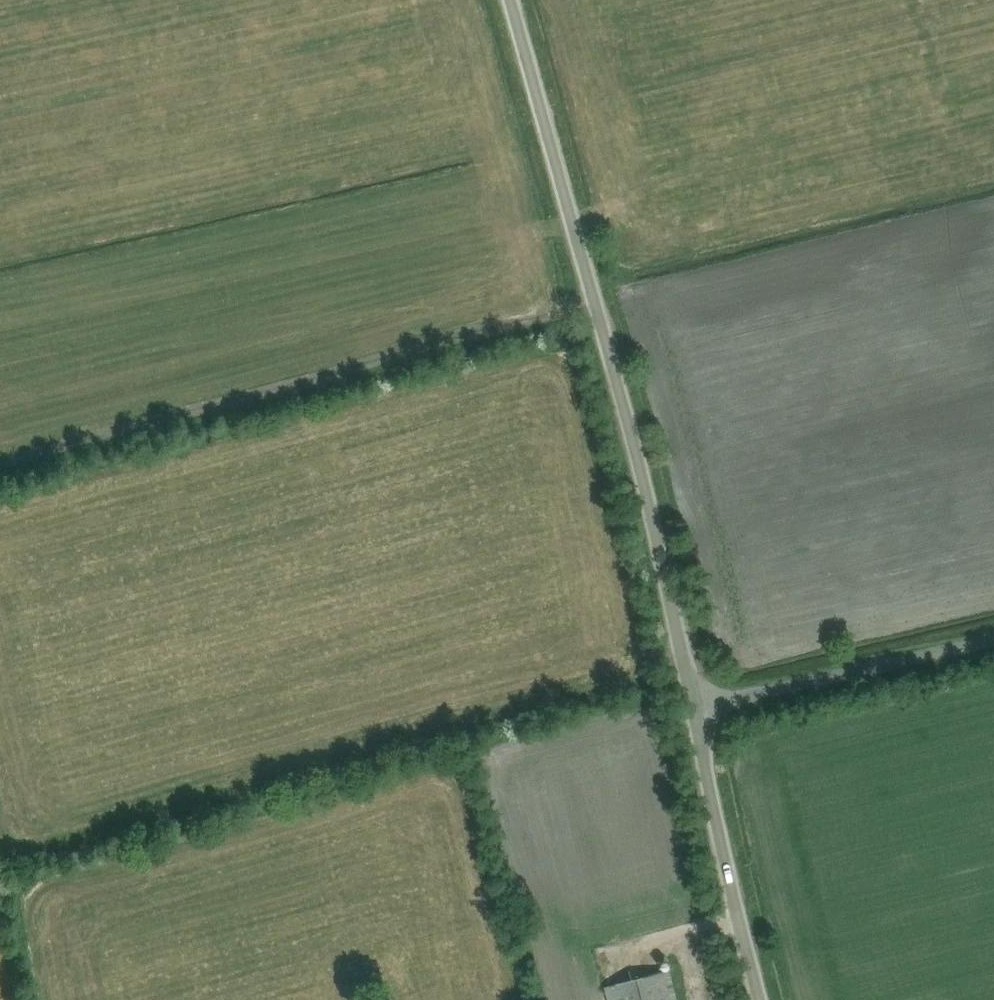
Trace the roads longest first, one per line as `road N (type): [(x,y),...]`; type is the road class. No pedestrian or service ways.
road 1 (unclassified): [(693,707),(632,435),(510,0)]
road 2 (unclassified): [(693,707),(993,637)]
road 3 (unclassified): [(759,999),(693,707)]

